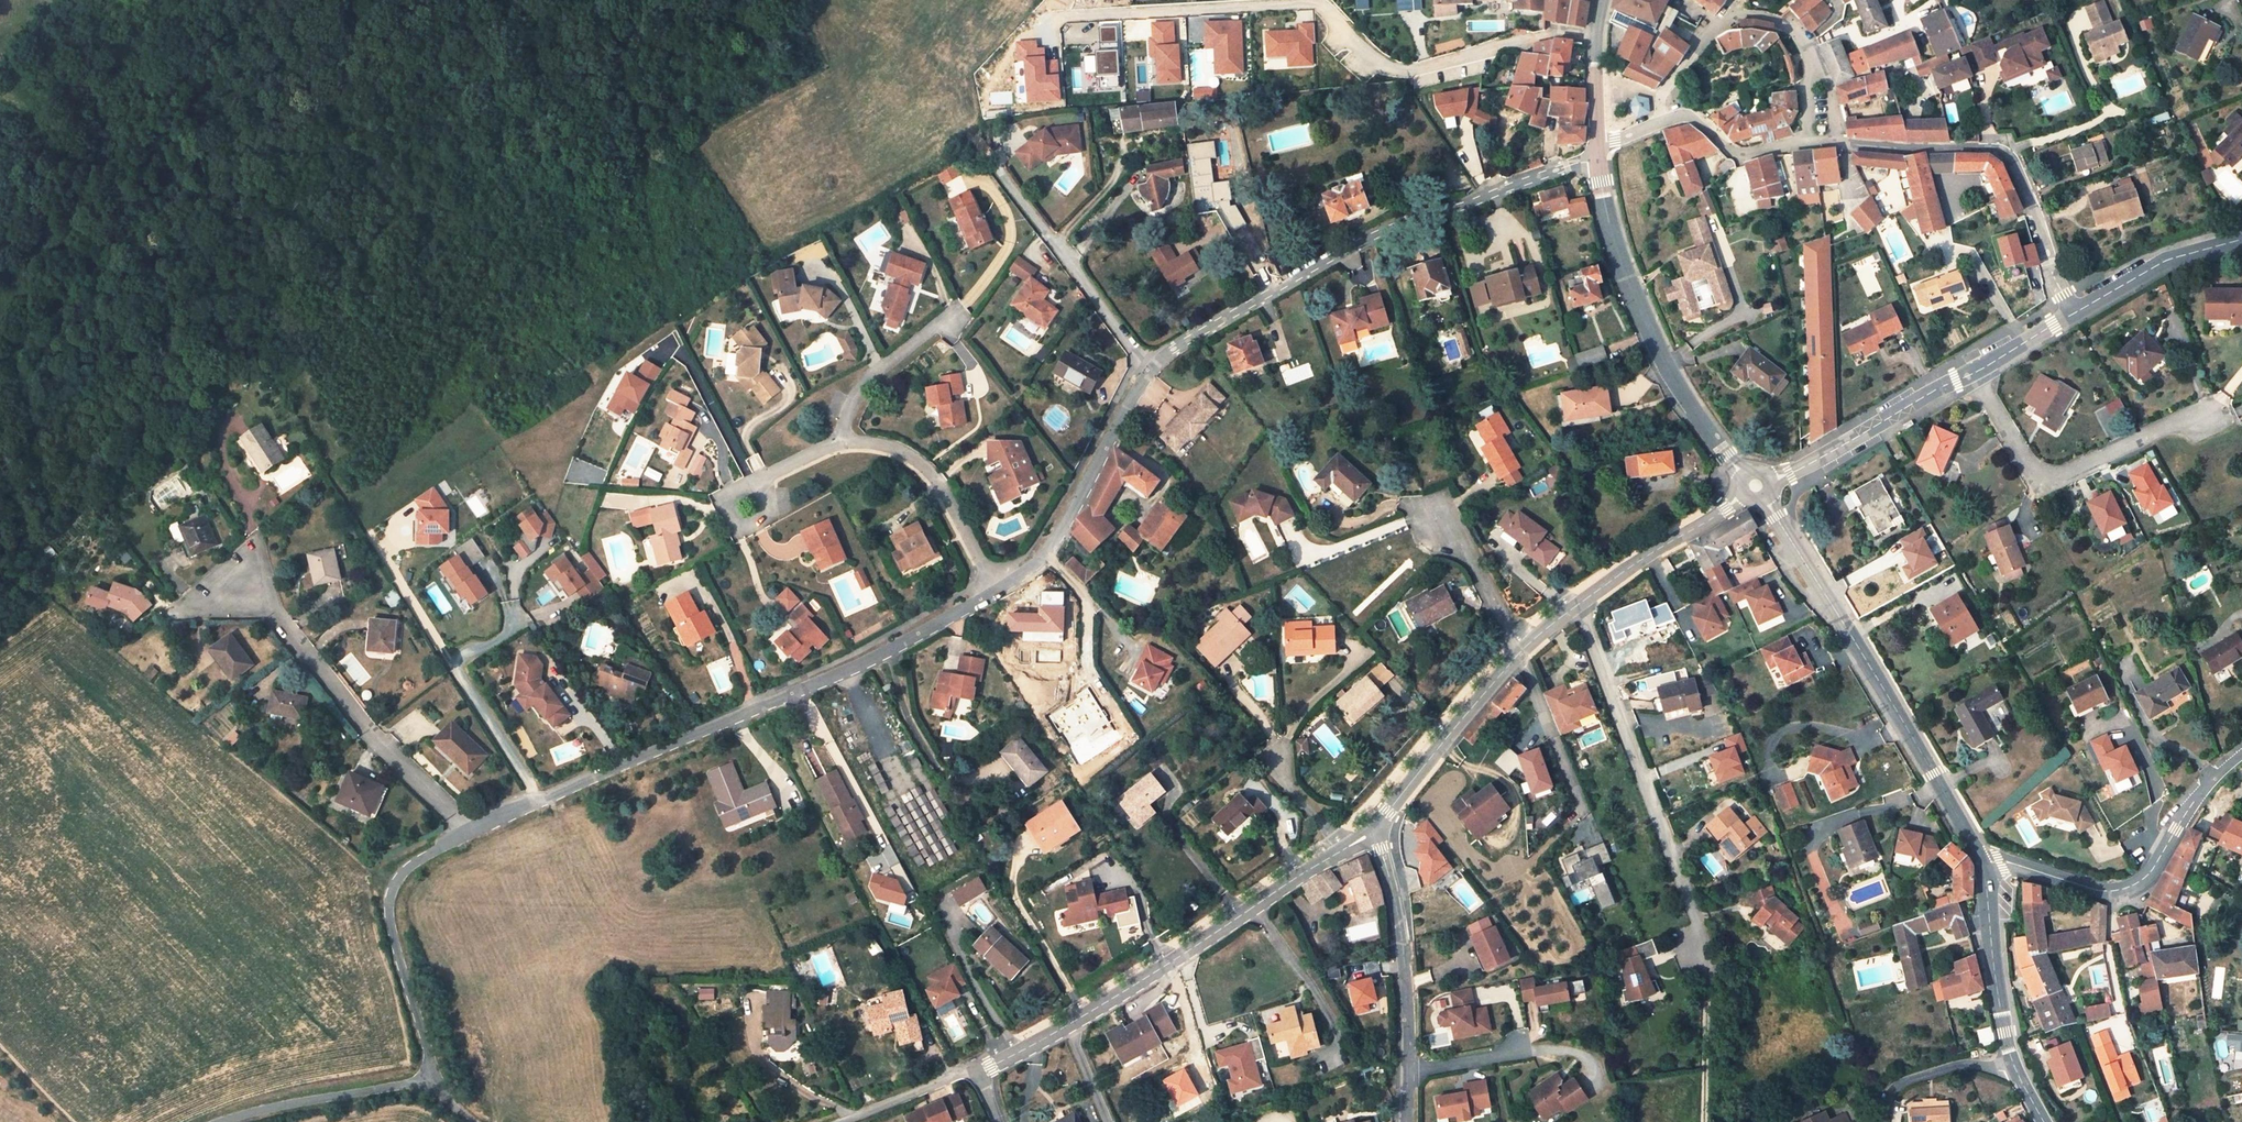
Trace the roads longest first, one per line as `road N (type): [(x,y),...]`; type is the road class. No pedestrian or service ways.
road 1 (residential): [(472,831),(897,642),(991,590)]
road 2 (residential): [(1148,362),(1392,227),(1597,158)]
road 3 (tertiary): [(1986,871),(1764,499)]
road 4 (residential): [(1342,849),(1073,1018),(975,1067)]
road 5 (residential): [(2070,316),(2036,216),(2005,155),(1807,143)]
road 6 (residential): [(1696,955),(1696,918),(1579,605)]
road 7 (tertiary): [(1745,474),(1707,431),(1649,330),(1606,217),(1597,158)]
road 8 (residential): [(244,578),(378,740),(472,831)]
road 9 (residential): [(2241,760),(2194,805),(2147,880),(2125,894),(2097,893),(2005,864),(1986,871)]
road 10 (residential): [(2211,421),(2160,432),(2039,486),(1967,372)]
road 11 (residential): [(439,1076),(388,916),(395,881),(420,857),(472,831)]
road 12 (residential): [(991,590),(1022,571),(1056,532),(1148,362)]
road 13 (residential): [(992,154),(1148,362)]
road 14 (residential): [(1407,1072),(1405,959),(1375,829)]
road 15 (residential): [(1517,648),(1375,829)]
road 16 (residential): [(843,443),(897,450),(933,478),(991,590)]
road 17 (residential): [(1967,372),(1770,481)]
road 18 (residential): [(225,1121),(278,1103),(439,1076)]
road 19 (tertiary): [(2014,1069),(1986,871)]
road 20 (residential): [(1744,497),(1579,605)]
road 21 (residential): [(2241,239),(2166,260),(2070,316)]
road 22 (residential): [(1807,143),(1812,65),(1803,40),(1775,21),(1734,16)]
road 23 (residential): [(956,316),(858,395),(843,443)]
road 24 (residential): [(1431,508),(1474,561),(1517,648)]
road 25 (residential): [(1807,143),(1743,156),(1693,119),(1659,124)]
road 26 (residential): [(1882,1121),(1899,1083),(1961,1064),(2014,1069)]
road 27 (residential): [(1455,71),(1518,37),(1597,38)]
road 28 (residential): [(975,1067),(841,1121)]
road 29 (residential): [(1659,124),(1661,96),(1702,40),(1734,16)]
road 30 (residential): [(746,511),(765,481),(843,443)]

